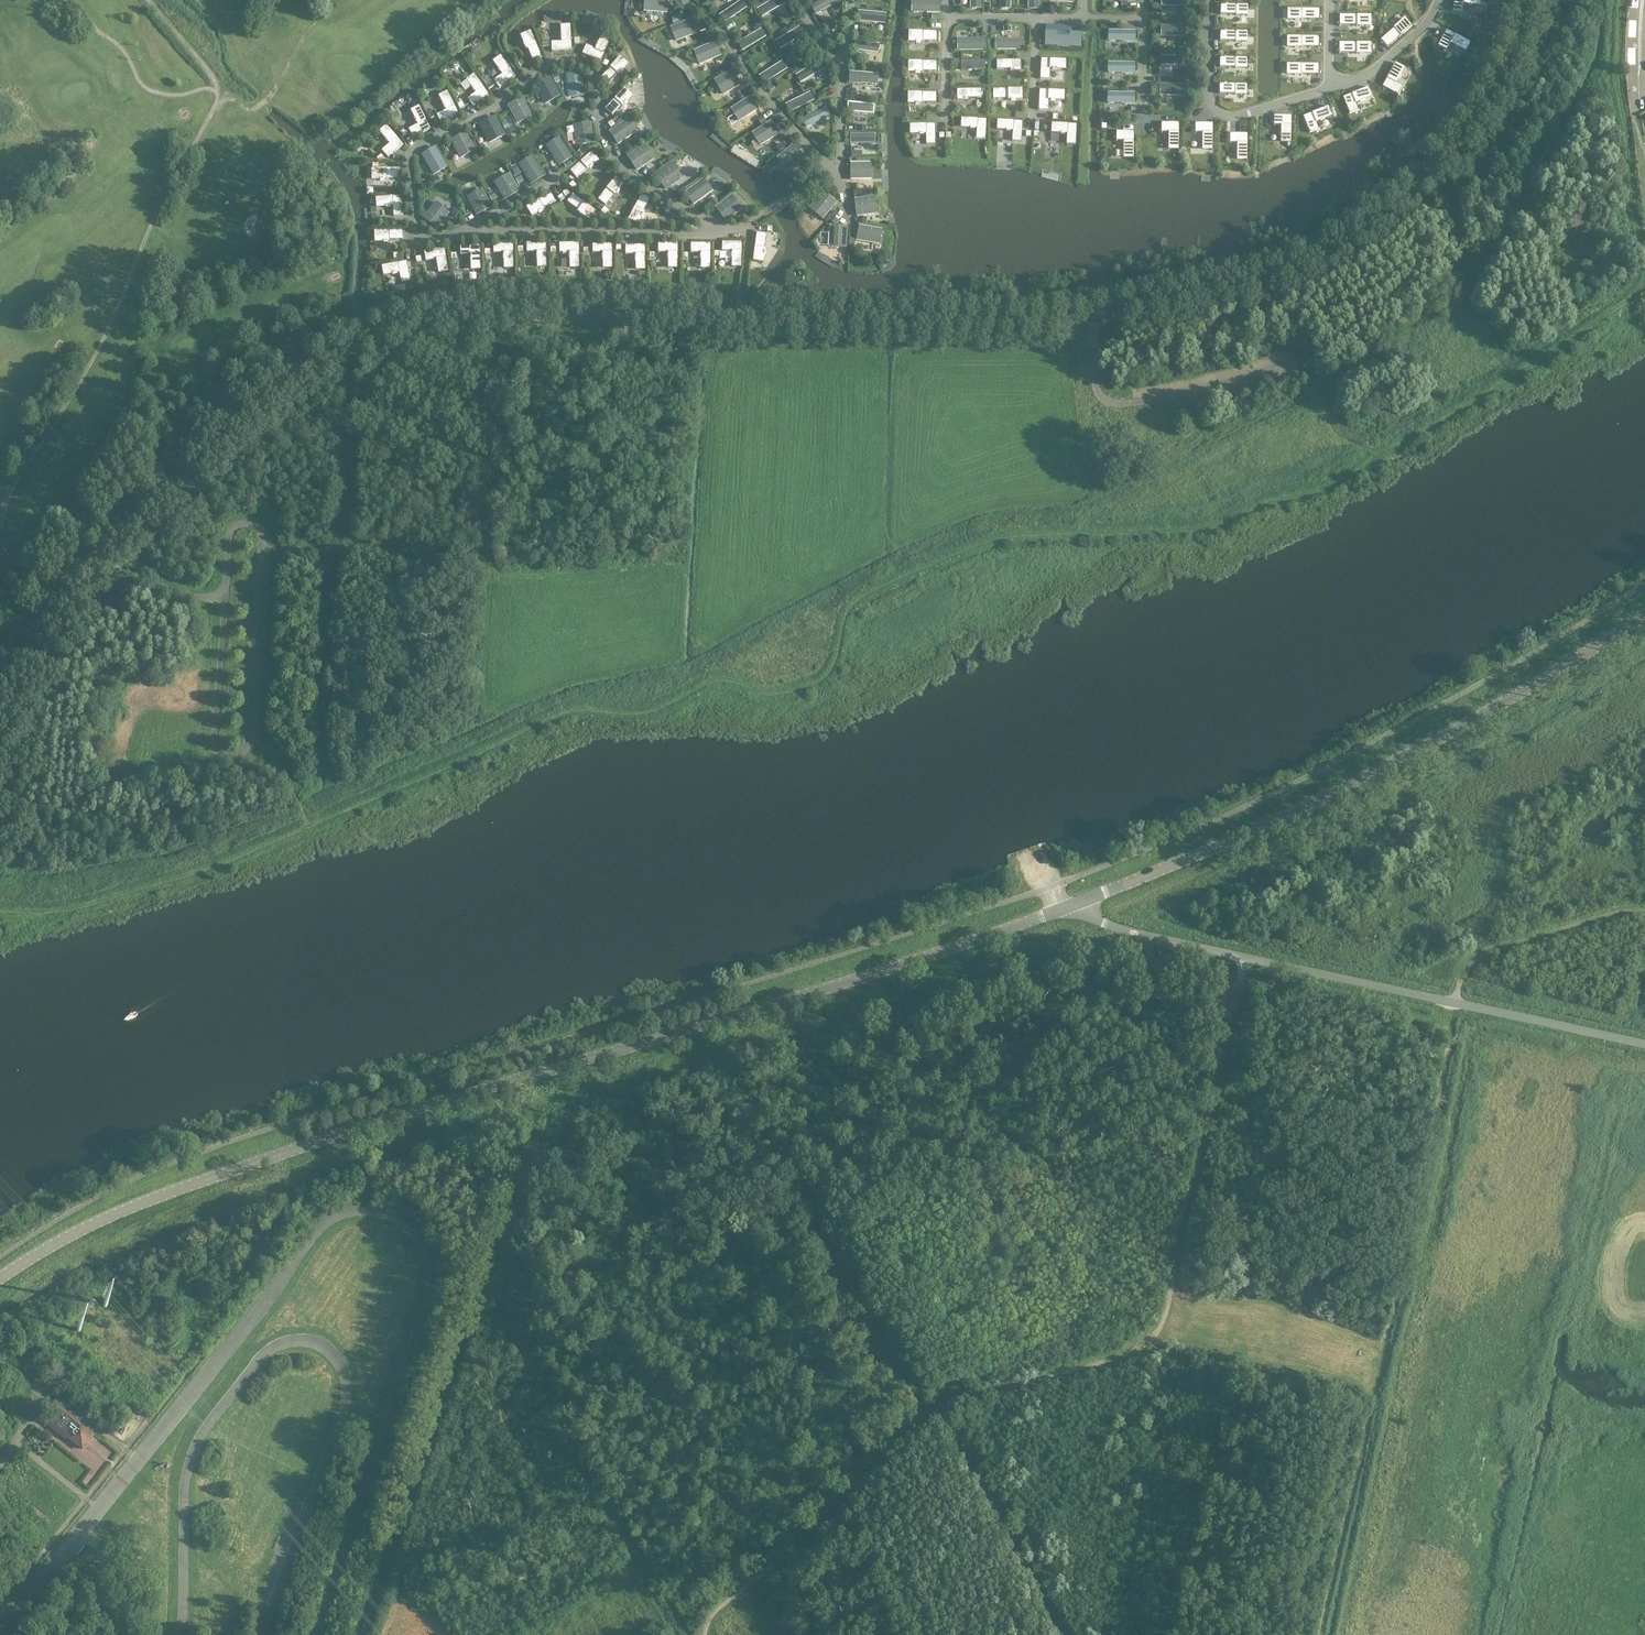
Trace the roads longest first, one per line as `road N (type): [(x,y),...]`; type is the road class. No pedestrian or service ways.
road 1 (tertiary): [(0,745),(29,682),(78,614),(202,471),(326,362),(409,330),(490,314),(1019,328),(1267,284),(1351,246),(1428,177),(1491,96),(1526,0)]
road 2 (tertiary): [(1067,905),(821,990),(335,1134),(112,1214),(0,1279)]
road 3 (track): [(1242,973),(1156,1334),(1123,1356),(926,1417),(802,1543),(713,1614),(704,1634)]
road 4 (tertiary): [(1644,614),(1408,755),(1253,831),(1067,905)]
road 5 (unclassified): [(1644,1046),(1119,928),(1067,905)]
road 6 (track): [(1464,973),(1495,951),(1615,912),(1644,910)]
road 7 (track): [(1385,453),(1330,429),(1297,359)]
road 8 (track): [(217,103),(258,107),(304,38)]

